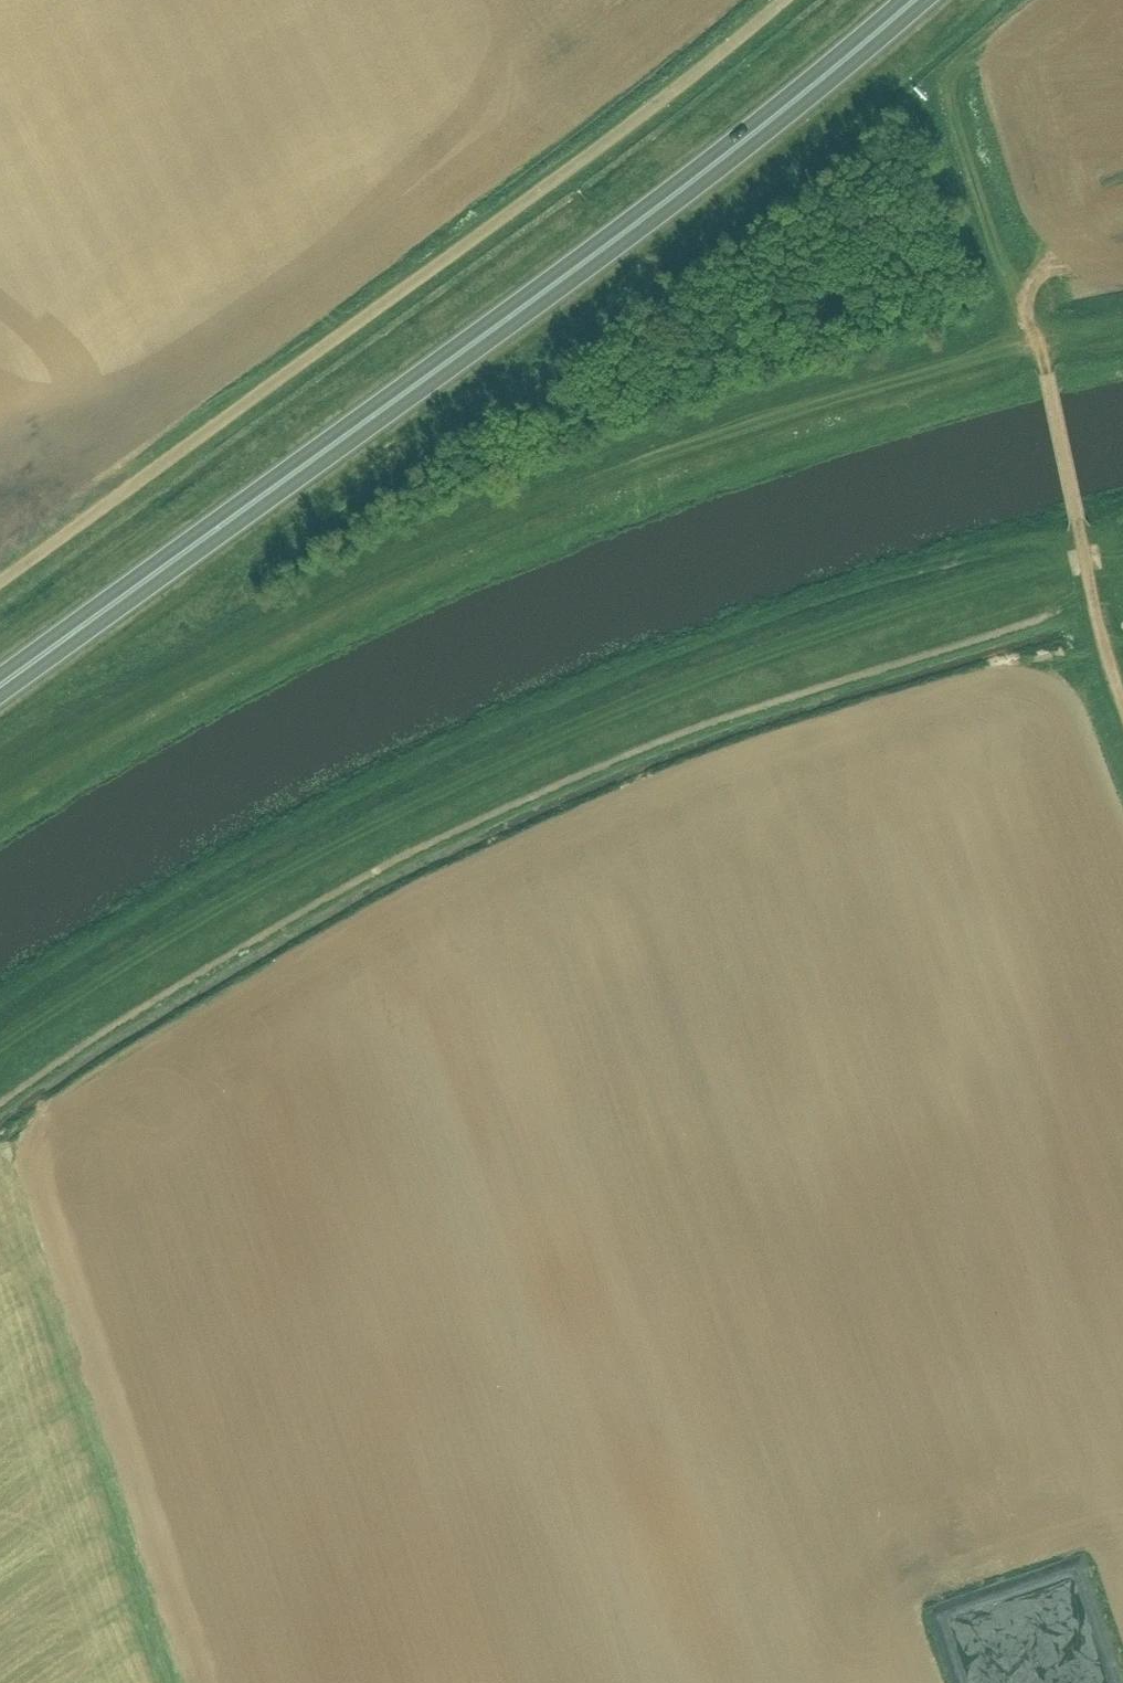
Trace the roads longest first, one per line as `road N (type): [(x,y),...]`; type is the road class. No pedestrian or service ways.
road 1 (trunk): [(0,684),(678,191),(909,0)]
road 2 (unclassified): [(0,578),(632,121),(781,0)]
road 3 (track): [(1122,708),(1040,343)]
road 4 (track): [(1040,343),(1001,285),(941,73)]

